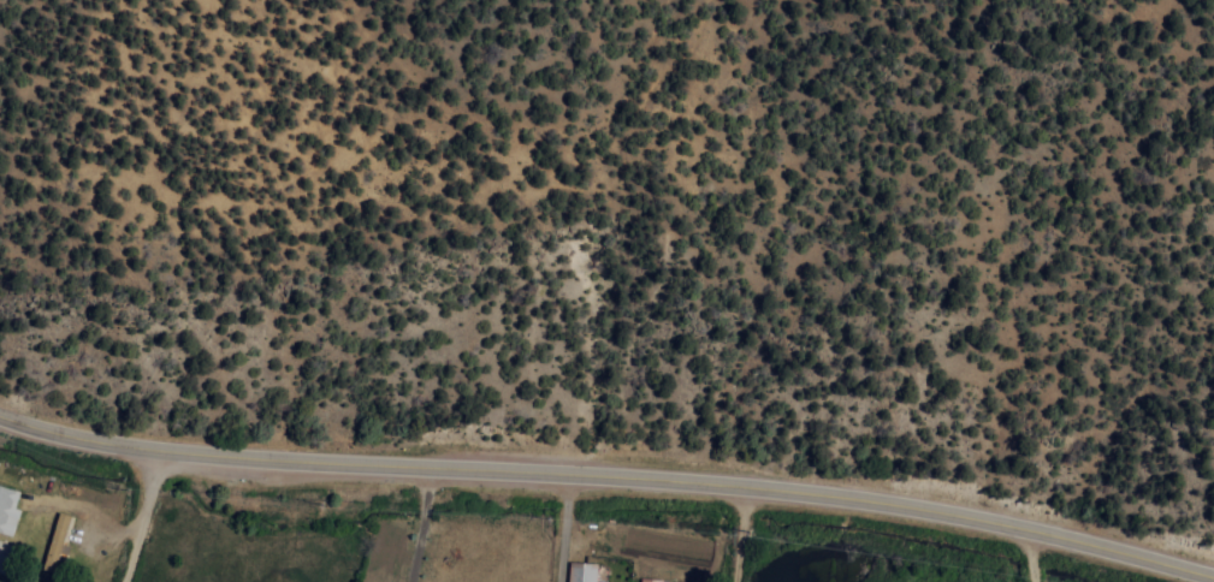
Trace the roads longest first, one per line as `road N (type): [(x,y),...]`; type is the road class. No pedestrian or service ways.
road 1 (secondary): [(1213,576),(1032,530),(789,489),(158,452),(0,416)]
road 2 (residential): [(158,452),(116,581)]

